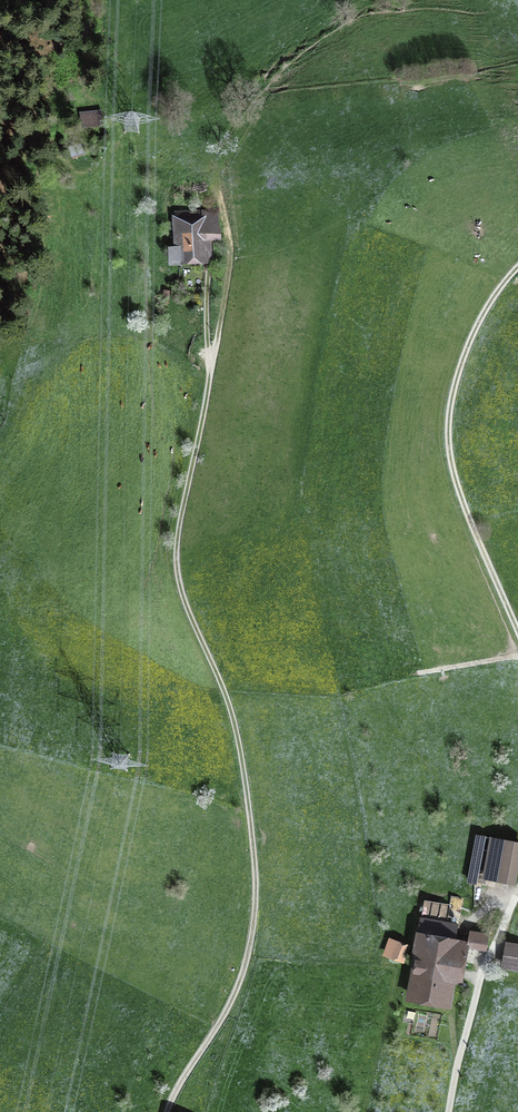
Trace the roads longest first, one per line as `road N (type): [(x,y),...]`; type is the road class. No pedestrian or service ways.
road 1 (track): [(202,284),(205,374),(177,507),(173,577),(234,741),(255,906),(236,991),(168,1111)]
road 2 (track): [(517,632),(461,499),(448,433),(453,390),(472,339),(517,271)]
road 3 (track): [(448,1111),(487,964),(517,894)]
road 4 (track): [(210,192),(225,258),(205,374)]

